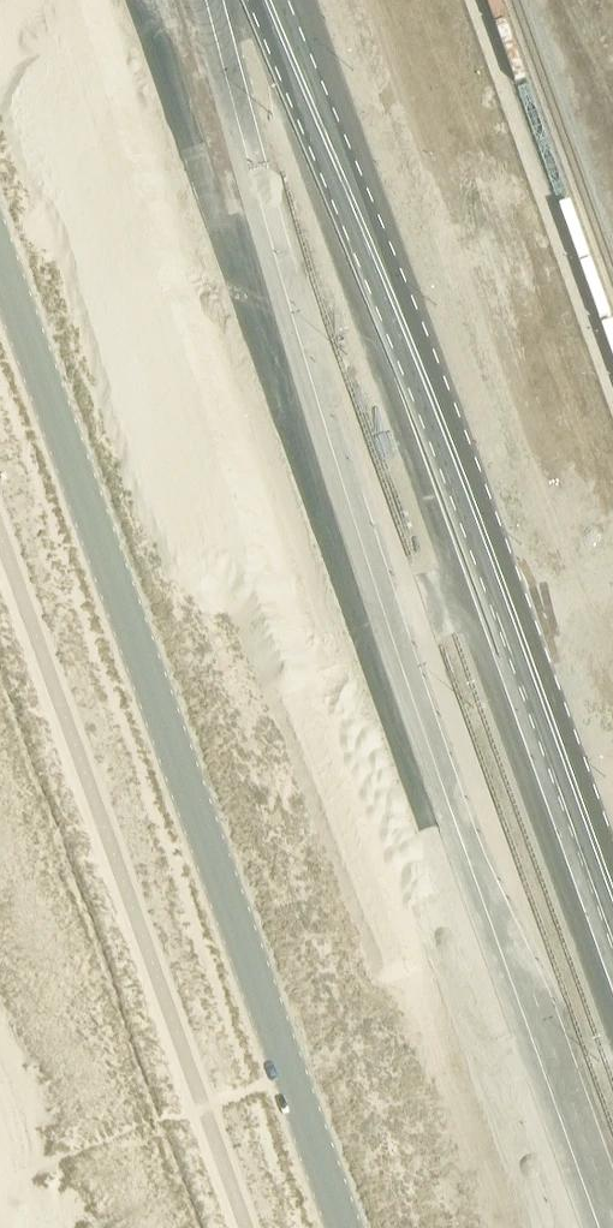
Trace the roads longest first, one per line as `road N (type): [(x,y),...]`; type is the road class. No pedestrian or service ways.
road 1 (trunk): [(170,0),(603,1227)]
road 2 (unclassified): [(0,260),(343,1227)]
road 3 (secondary): [(612,894),(515,613),(280,0)]

